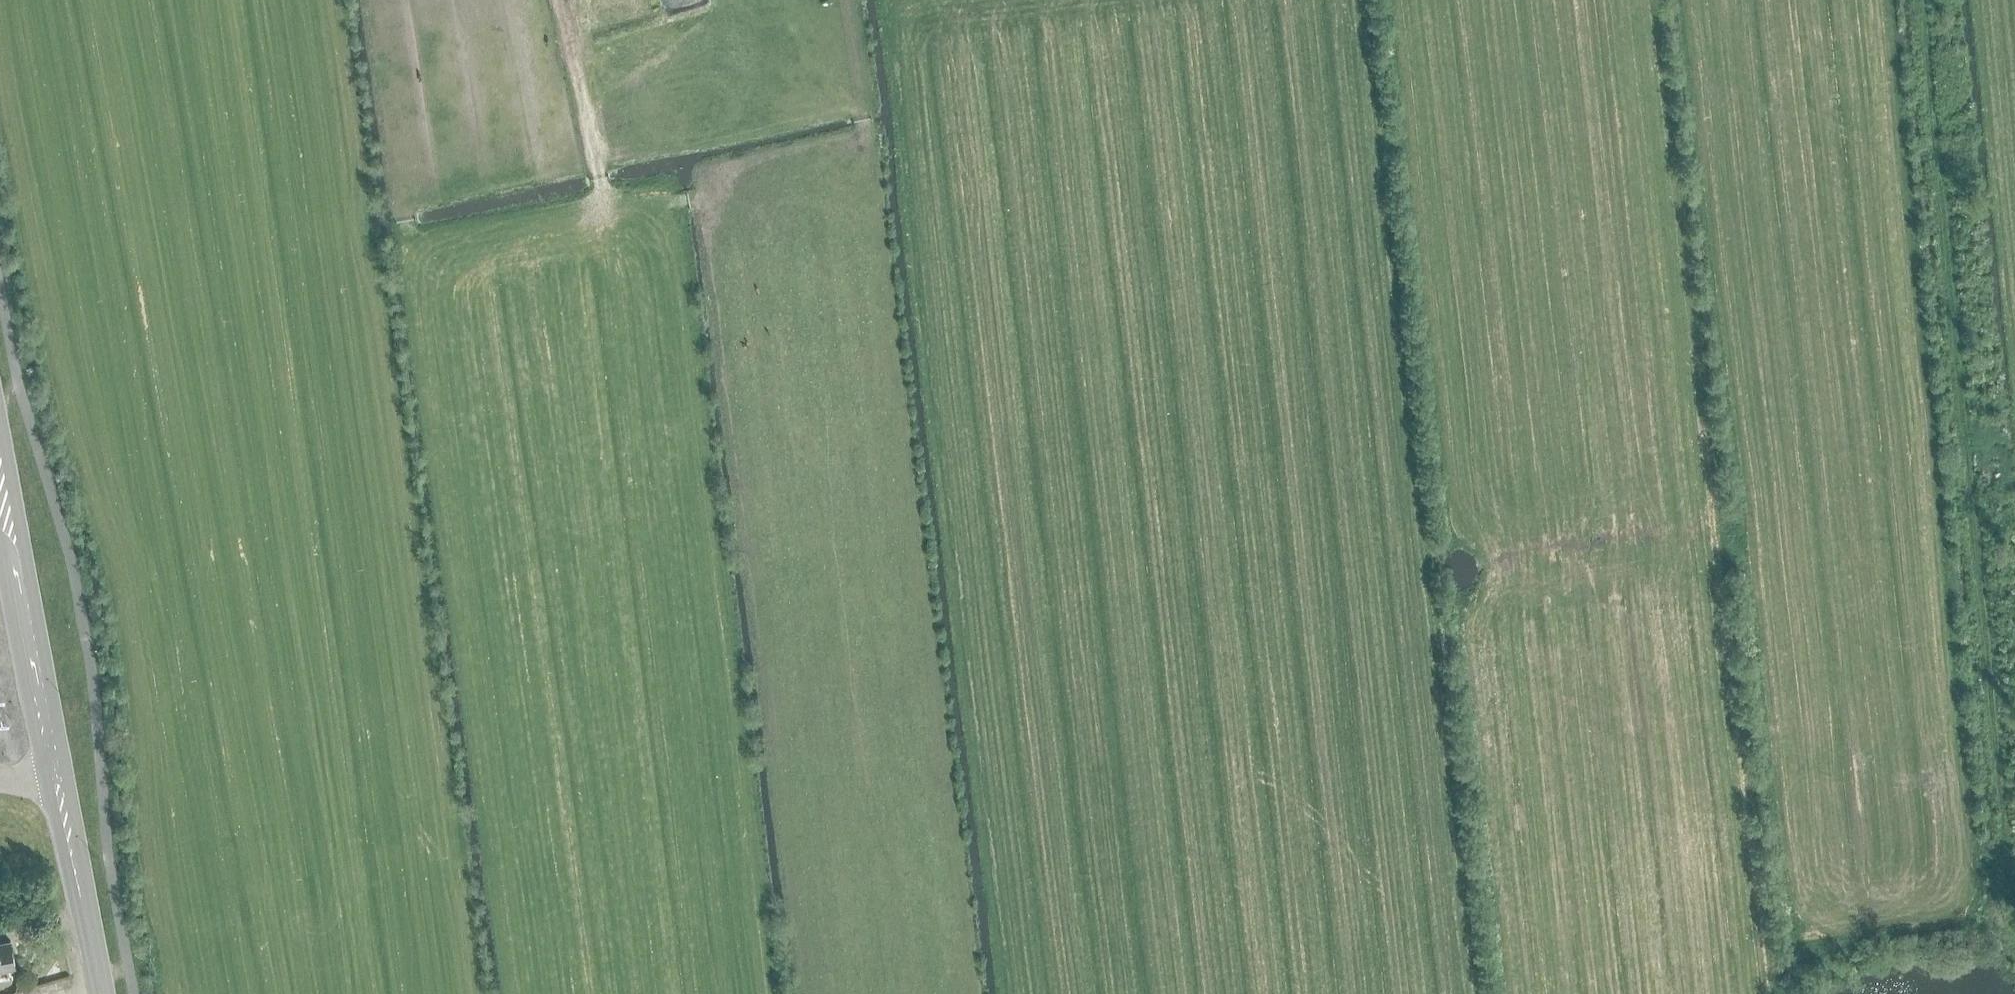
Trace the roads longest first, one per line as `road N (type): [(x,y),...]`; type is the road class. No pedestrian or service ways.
road 1 (unclassified): [(0,483),(55,773)]
road 2 (unclassified): [(98,993),(55,773)]

